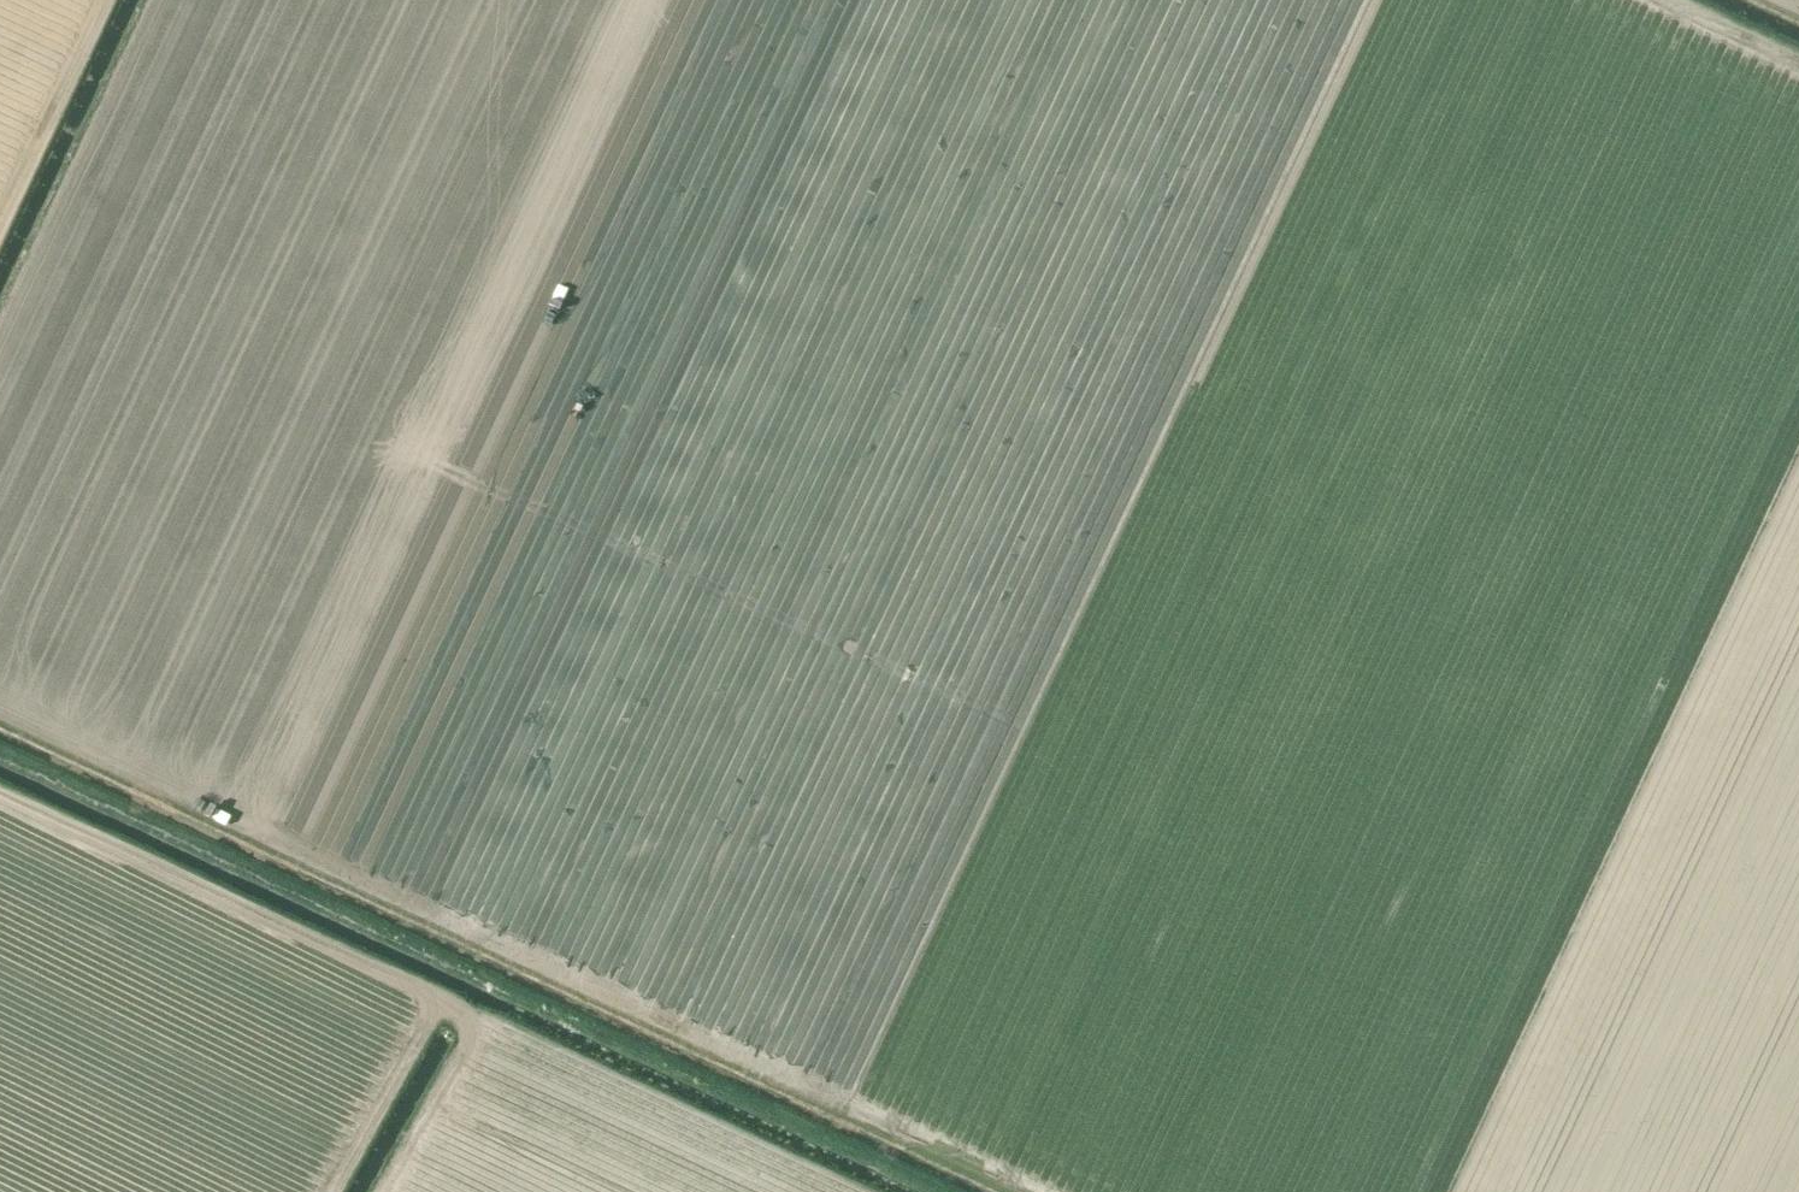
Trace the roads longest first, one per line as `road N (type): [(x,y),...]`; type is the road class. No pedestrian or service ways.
road 1 (track): [(330,1191),(435,1006),(0,800)]
road 2 (track): [(107,0),(0,226)]

